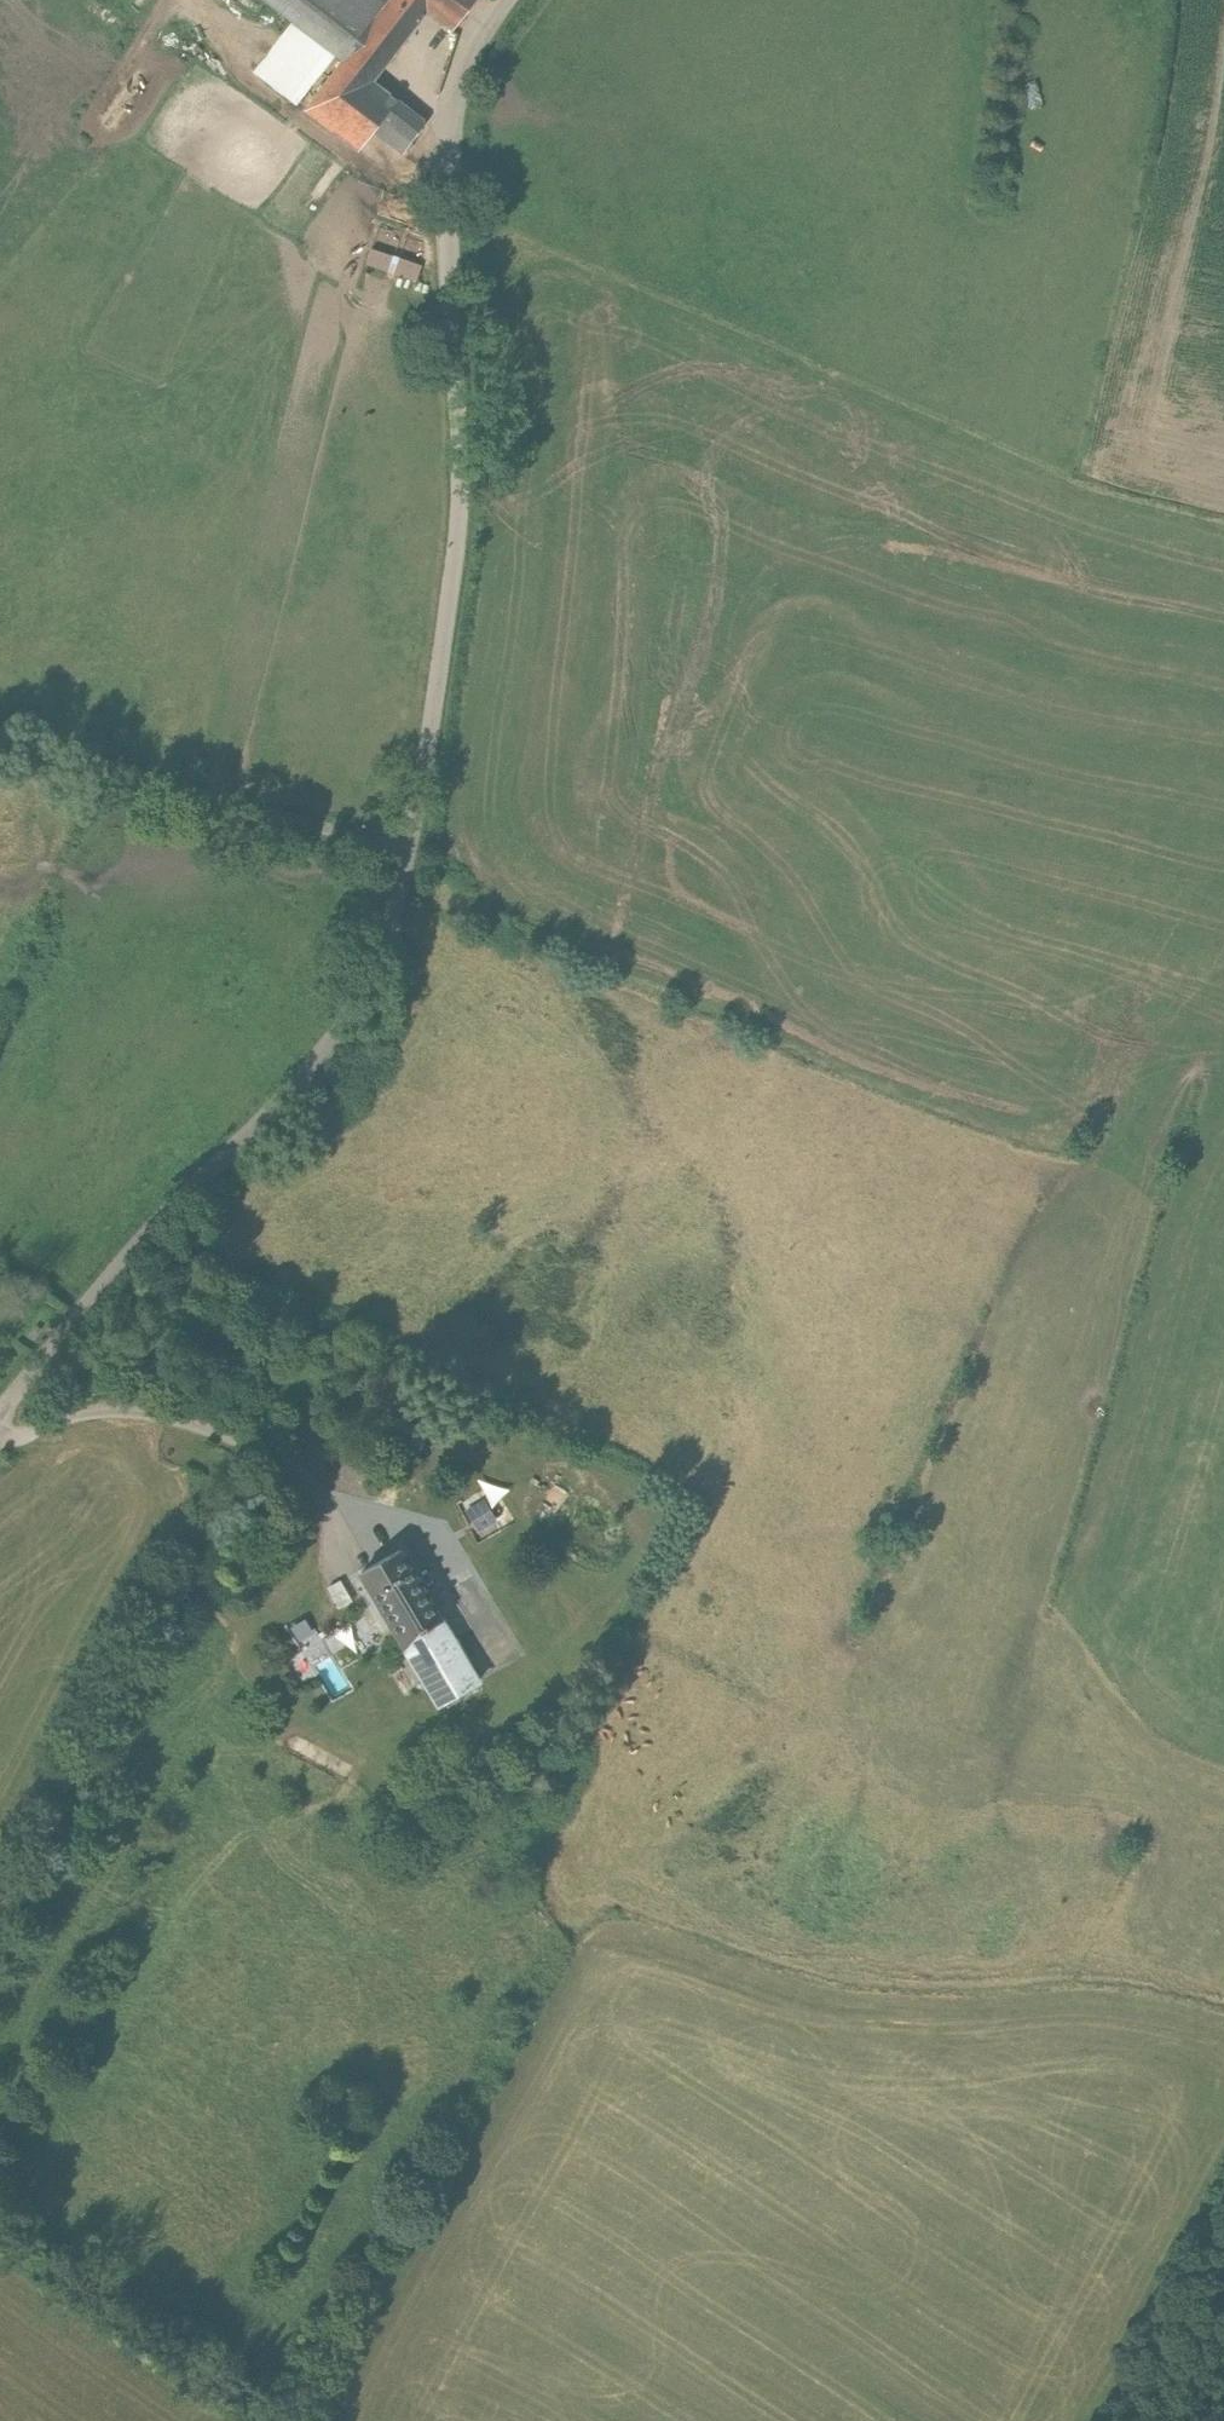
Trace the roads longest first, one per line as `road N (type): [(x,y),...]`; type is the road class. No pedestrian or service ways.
road 1 (unclassified): [(0,1421),(275,1113),(373,985),(415,846),(464,563),(468,466),(450,145),(463,69),(504,0)]

